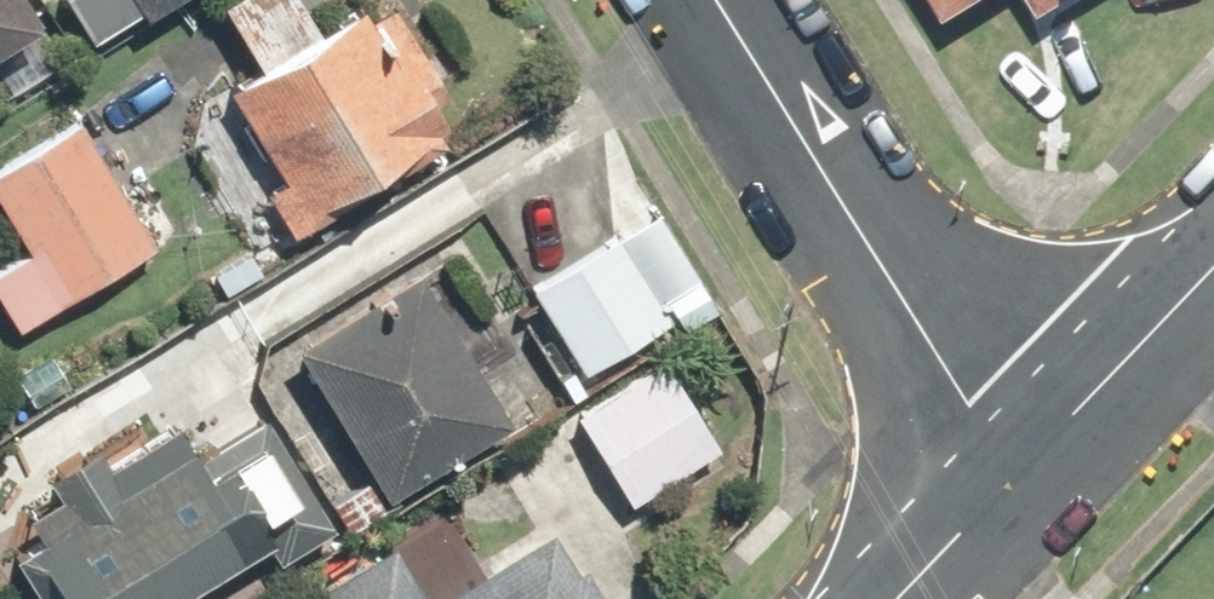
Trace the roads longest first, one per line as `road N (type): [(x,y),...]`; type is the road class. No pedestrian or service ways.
road 1 (residential): [(755,0),(1024,431)]
road 2 (tertiary): [(1024,431),(1213,241)]
road 3 (tertiary): [(867,598),(1024,431)]

